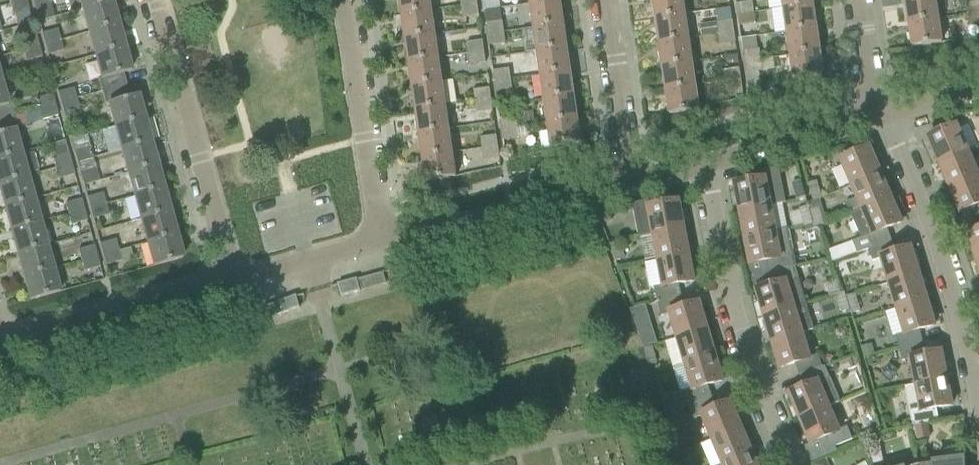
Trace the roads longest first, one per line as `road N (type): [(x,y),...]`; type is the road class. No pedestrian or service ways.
road 1 (residential): [(978,432),(914,183),(884,117)]
road 2 (residential): [(798,464),(742,338),(707,163)]
road 3 (residential): [(236,282),(155,0)]
road 4 (residential): [(381,242),(633,186)]
road 5 (residential): [(0,347),(236,282)]
road 6 (residential): [(381,242),(347,0)]
road 7 (residential): [(633,186),(606,0)]
road 8 (residential): [(707,163),(876,118)]
road 9 (residential): [(236,282),(381,242)]

